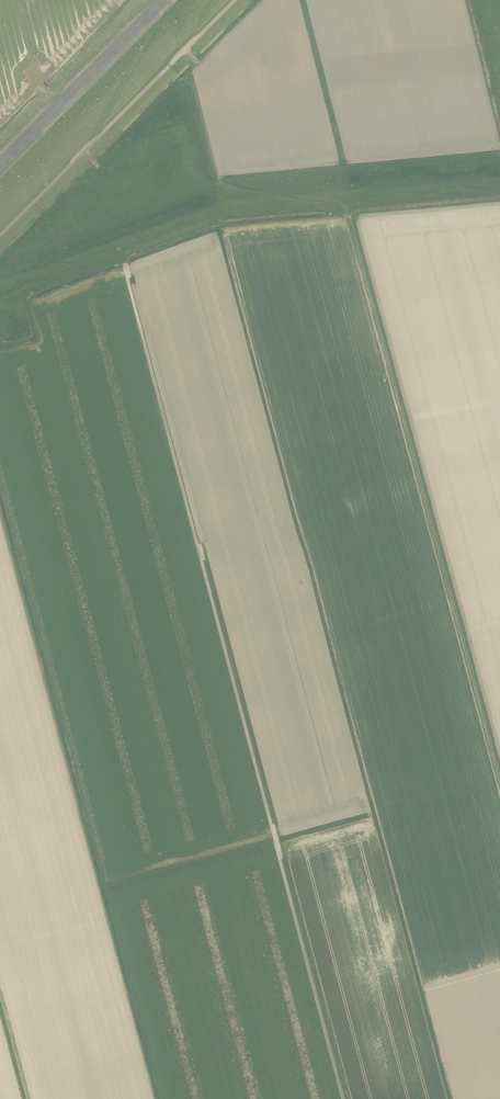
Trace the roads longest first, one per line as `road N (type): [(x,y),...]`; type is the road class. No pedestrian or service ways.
road 1 (track): [(499,789),(411,452)]
road 2 (track): [(85,150),(162,12)]

